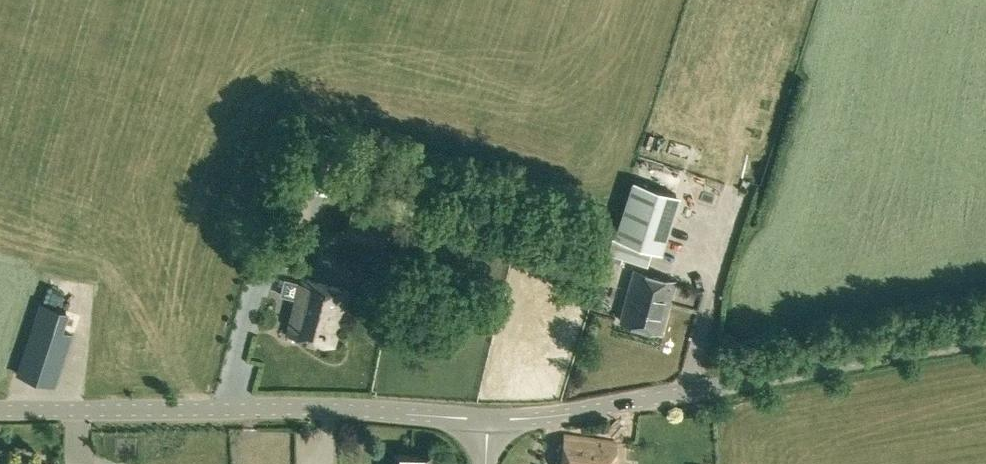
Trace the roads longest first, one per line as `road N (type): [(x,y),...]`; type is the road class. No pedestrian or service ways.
road 1 (unclassified): [(985,338),(597,410),(488,420)]
road 2 (unclassified): [(488,420),(328,410),(0,412)]

